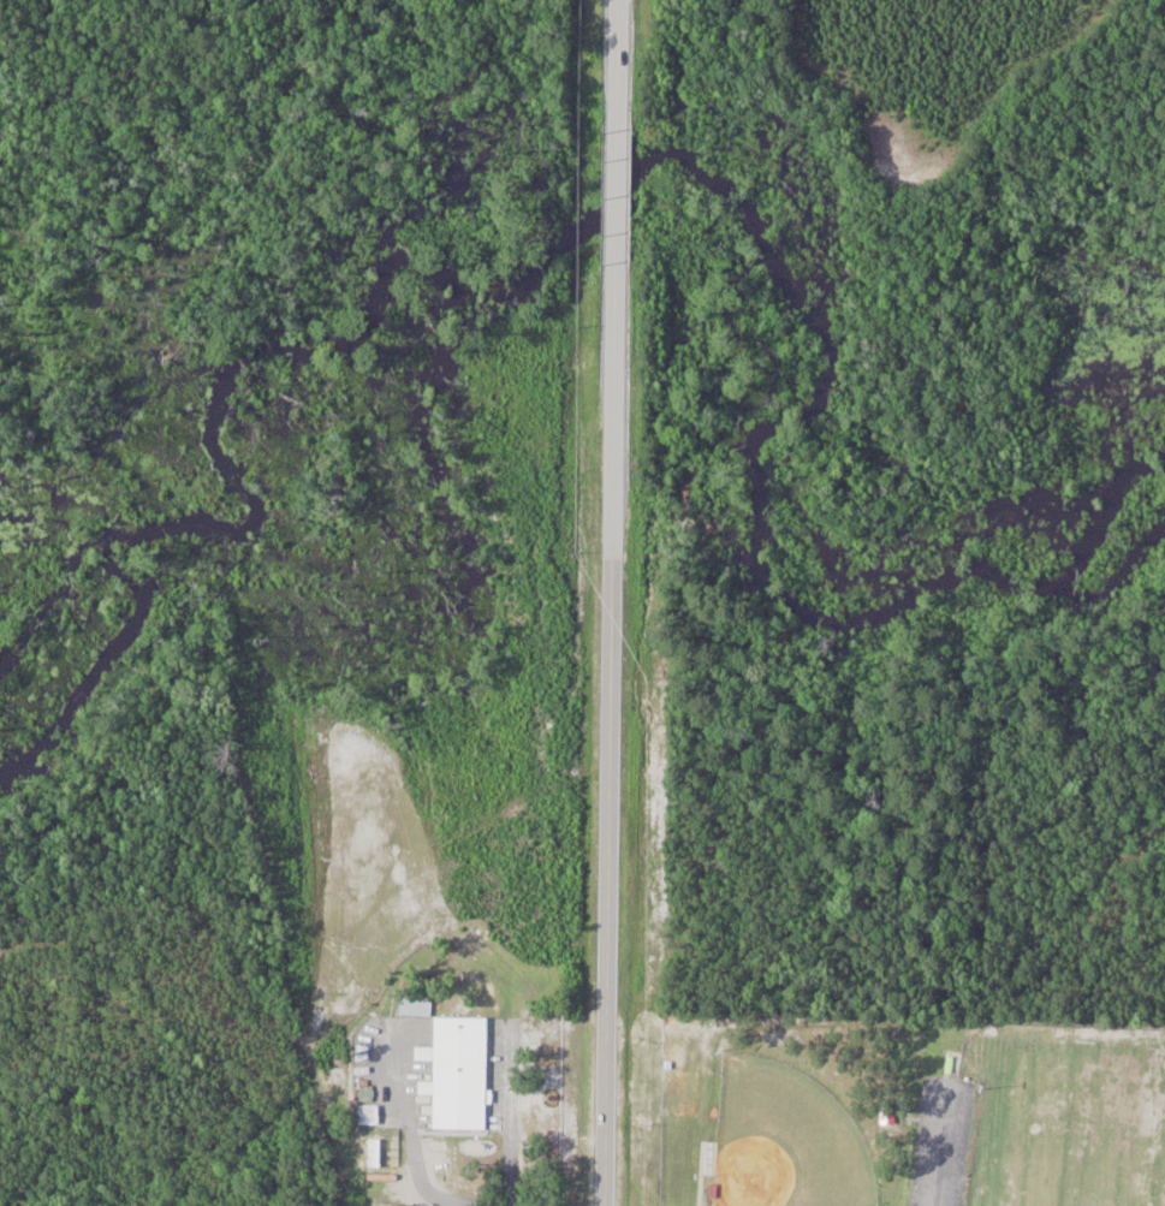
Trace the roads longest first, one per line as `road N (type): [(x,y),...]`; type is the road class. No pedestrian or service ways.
road 1 (secondary): [(605,1205),(617,283)]
road 2 (secondary): [(617,283),(619,120)]
road 3 (secondary): [(619,120),(618,0)]

